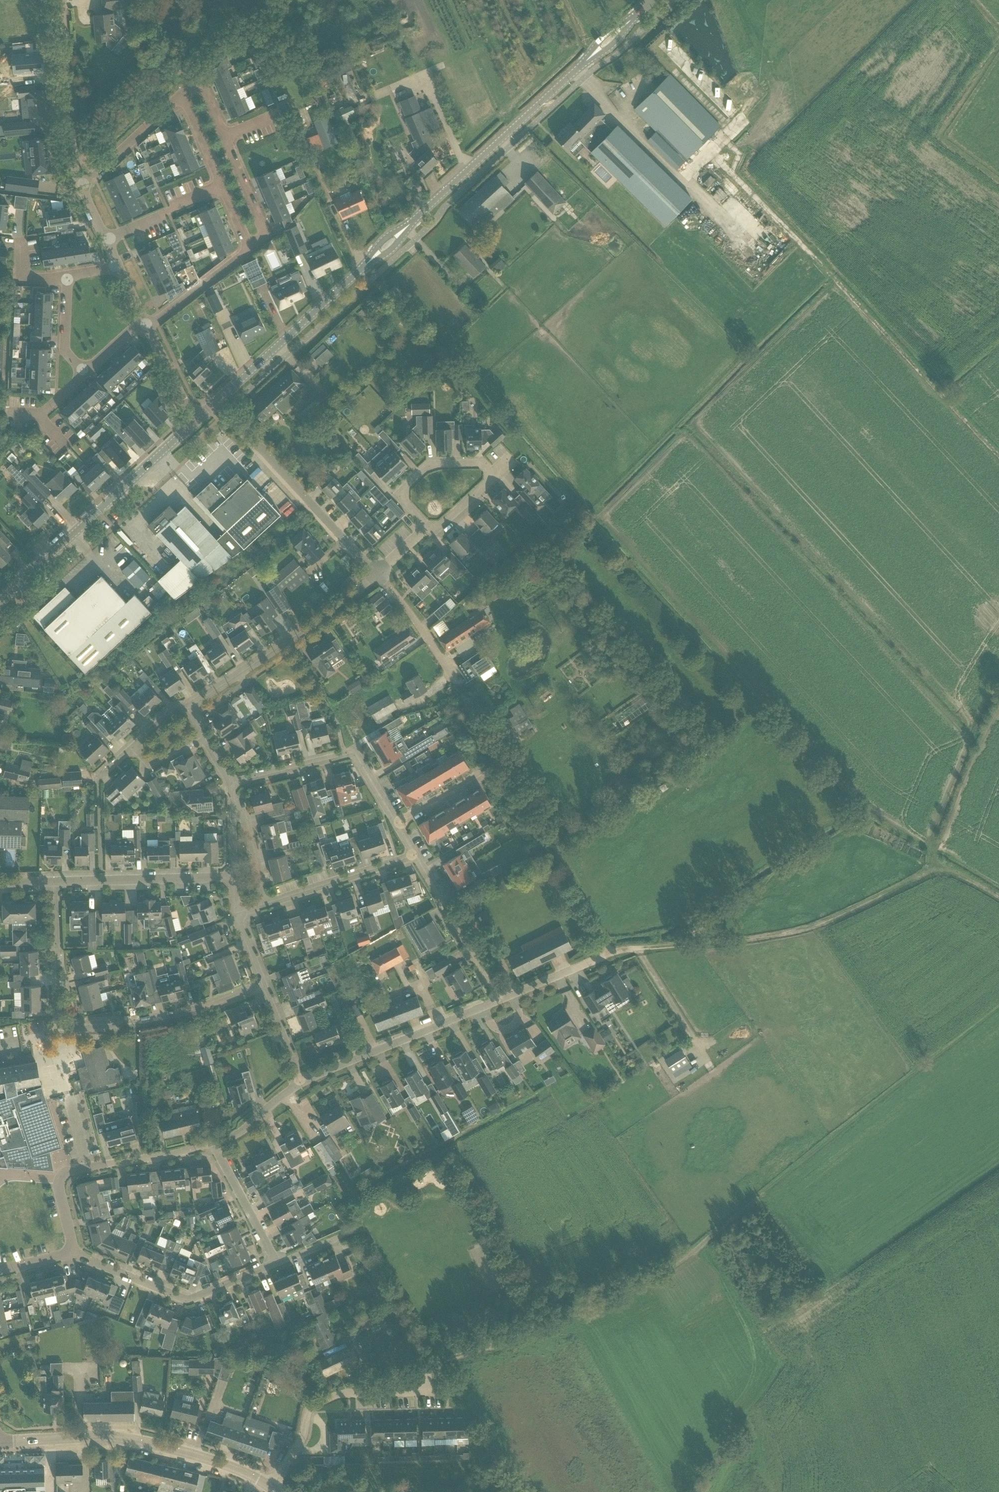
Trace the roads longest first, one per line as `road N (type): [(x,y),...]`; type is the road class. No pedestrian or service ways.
road 1 (residential): [(264,990),(146,1022),(59,1013),(56,884)]
road 2 (tertiary): [(270,1484),(210,1461),(94,1442),(0,1443)]
road 3 (tertiary): [(0,606),(195,421)]
road 4 (tertiary): [(401,231),(593,55)]
road 5 (residential): [(75,1256),(59,1187),(67,1171),(215,1144)]
road 6 (residential): [(376,575),(218,402)]
road 7 (residential): [(189,704),(376,575)]
road 8 (residential): [(445,1390),(323,1399),(270,1484)]
road 9 (residential): [(75,1256),(184,1302),(278,1265)]
road 10 (residential): [(301,1081),(498,1000)]
road 11 (tertiary): [(218,402),(372,258)]
road 12 (residential): [(250,246),(266,235),(202,83),(182,91)]
road 13 (unclassified): [(80,186),(58,0)]
road 14 (residential): [(56,884),(232,876)]
road 15 (residential): [(498,1000),(412,854)]
road 16 (residential): [(264,903),(412,854)]
road 17 (residential): [(426,525),(399,493),(431,466),(484,464),(495,476)]
road 18 (residential): [(182,91),(80,186)]
road 19 (residential): [(278,1265),(215,1144)]
road 20 (residential): [(144,324),(250,246)]
road 21 (residential): [(454,680),(376,575)]
road 22 (residential): [(107,238),(221,184)]
road 23 (residential): [(231,785),(353,756)]
road 24 (residential): [(498,1000),(609,954)]

